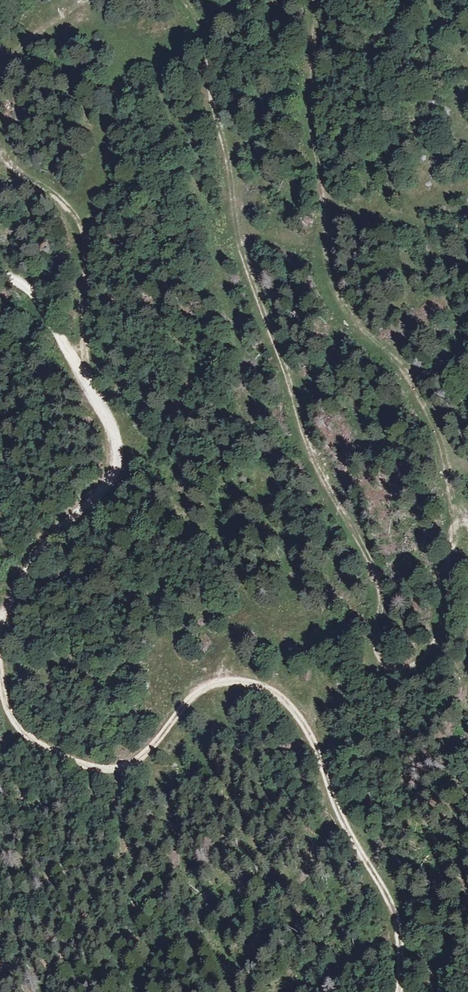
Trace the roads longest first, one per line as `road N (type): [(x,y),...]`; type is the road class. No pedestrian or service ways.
road 1 (track): [(319,0),(311,121),(330,282),(356,325),(415,385),(448,456),(462,516),(439,636),(419,666),(398,675),(380,655),(382,583),(314,452),(239,238),(206,40),(184,0)]
road 2 (track): [(0,675),(25,735),(73,762),(110,770),(145,756),(207,690),(250,684),(284,698),(311,731),(340,809),(395,903),(406,959),(402,991)]
road 3 (track): [(94,389),(122,441),(114,482),(48,544),(0,613)]
road 4 (track): [(0,154),(79,220),(94,389)]
road 5 (track): [(0,274),(49,309),(94,389)]

